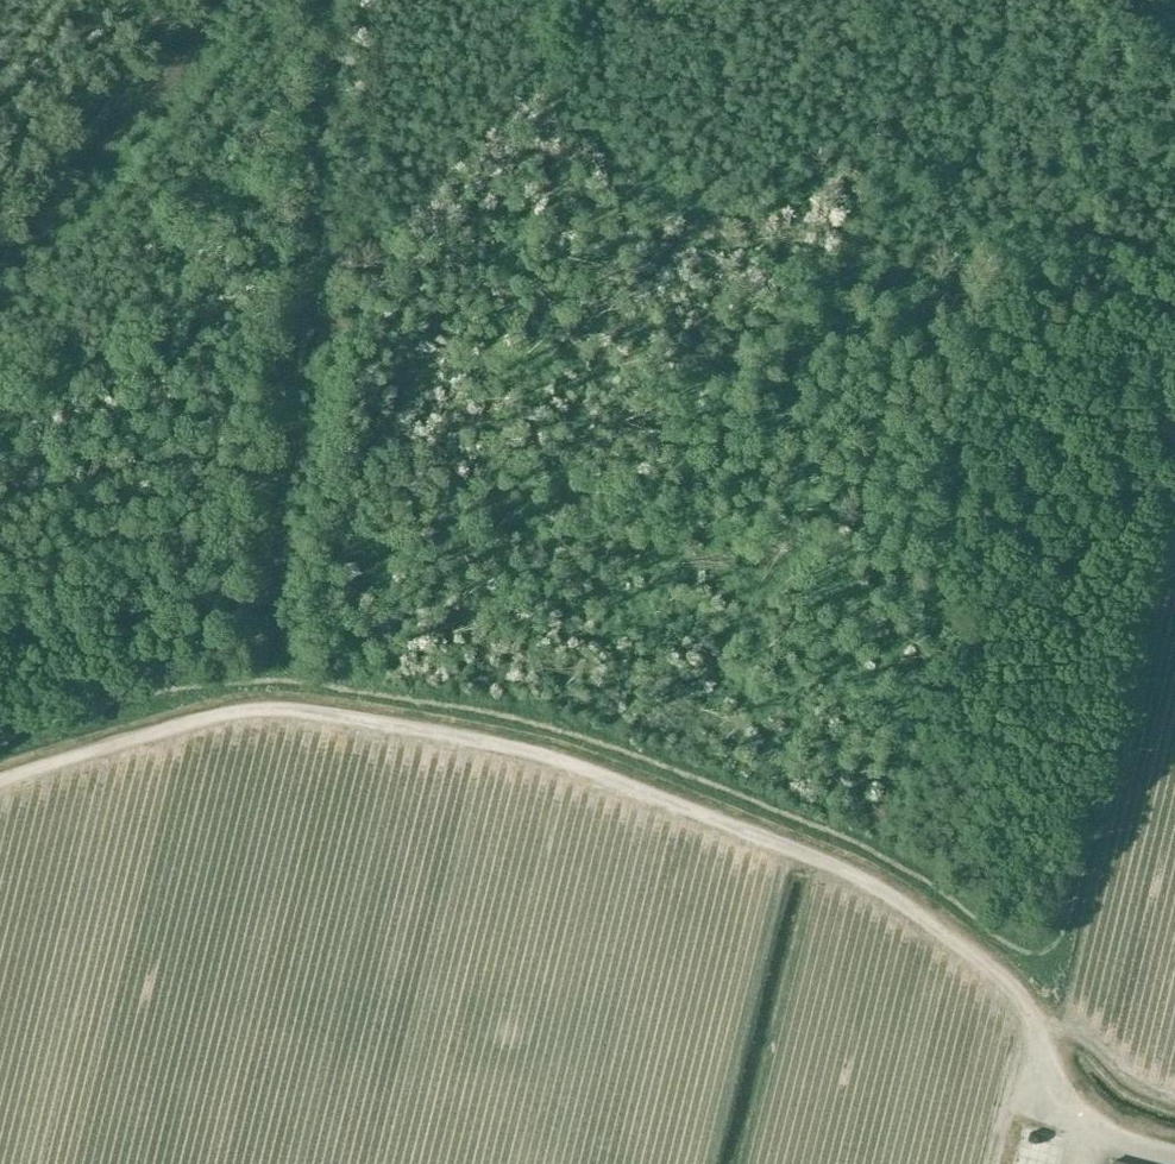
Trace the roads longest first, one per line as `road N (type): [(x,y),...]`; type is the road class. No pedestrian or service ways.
road 1 (track): [(0,781),(254,710),(306,711),(526,751),(873,886),(1016,994),(1036,1037)]

